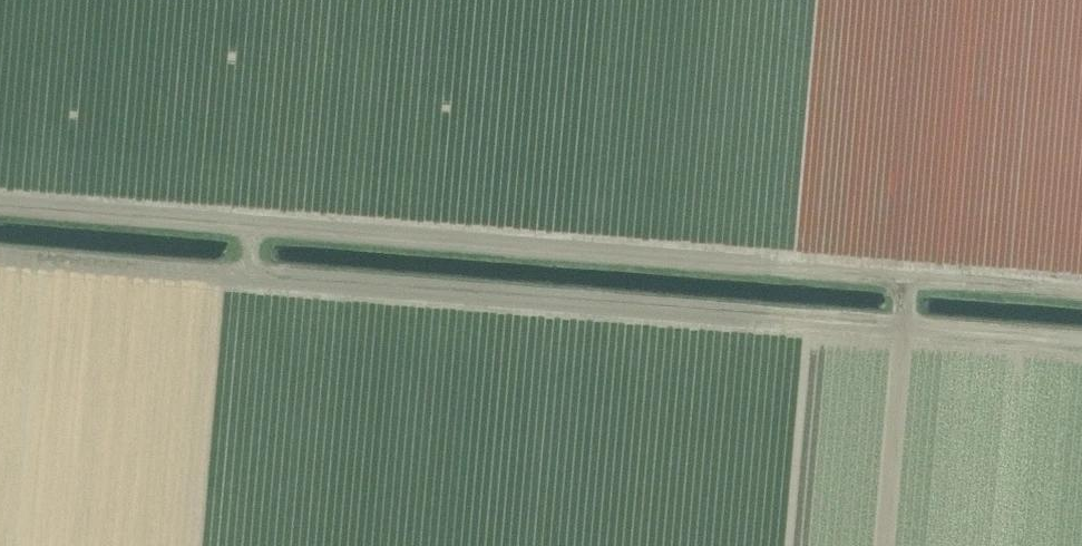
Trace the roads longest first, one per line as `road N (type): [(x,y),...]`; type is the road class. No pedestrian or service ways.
road 1 (track): [(196,545),(220,274),(1081,340)]
road 2 (track): [(909,279),(0,206)]
road 3 (track): [(884,545),(909,279),(1081,293)]
road 4 (track): [(0,255),(220,274)]

